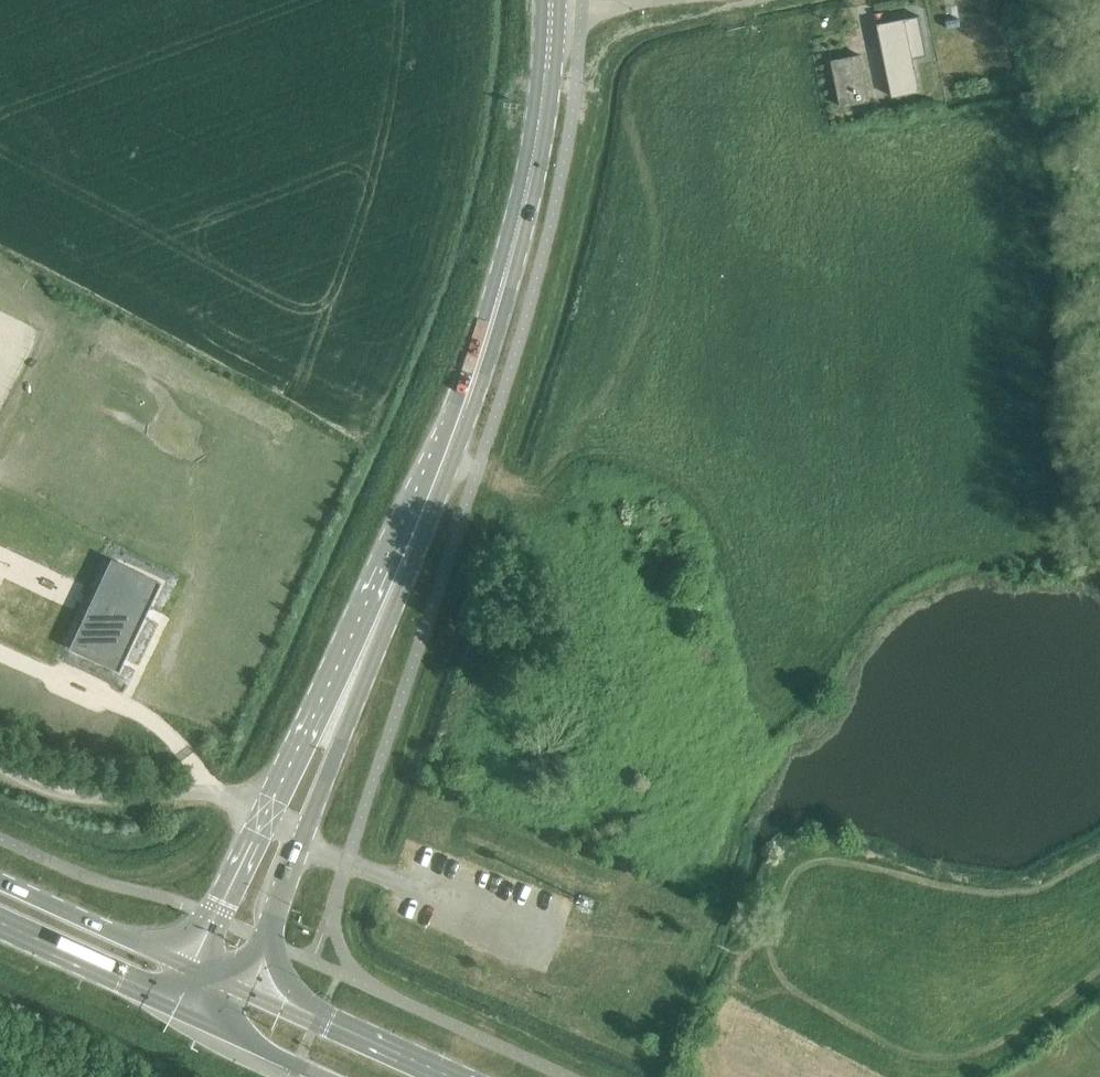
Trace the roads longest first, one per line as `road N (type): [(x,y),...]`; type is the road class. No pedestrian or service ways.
road 1 (primary): [(382,612),(478,367),(517,242),(541,119),(549,0)]
road 2 (primary): [(382,612),(302,739),(189,968)]
road 3 (primary): [(235,988),(301,843),(382,612)]
road 4 (primary): [(432,1076),(235,988)]
road 5 (primary): [(0,930),(194,1018)]
road 6 (primary): [(189,968),(0,883)]
road 7 (primary): [(194,1018),(325,1076)]

